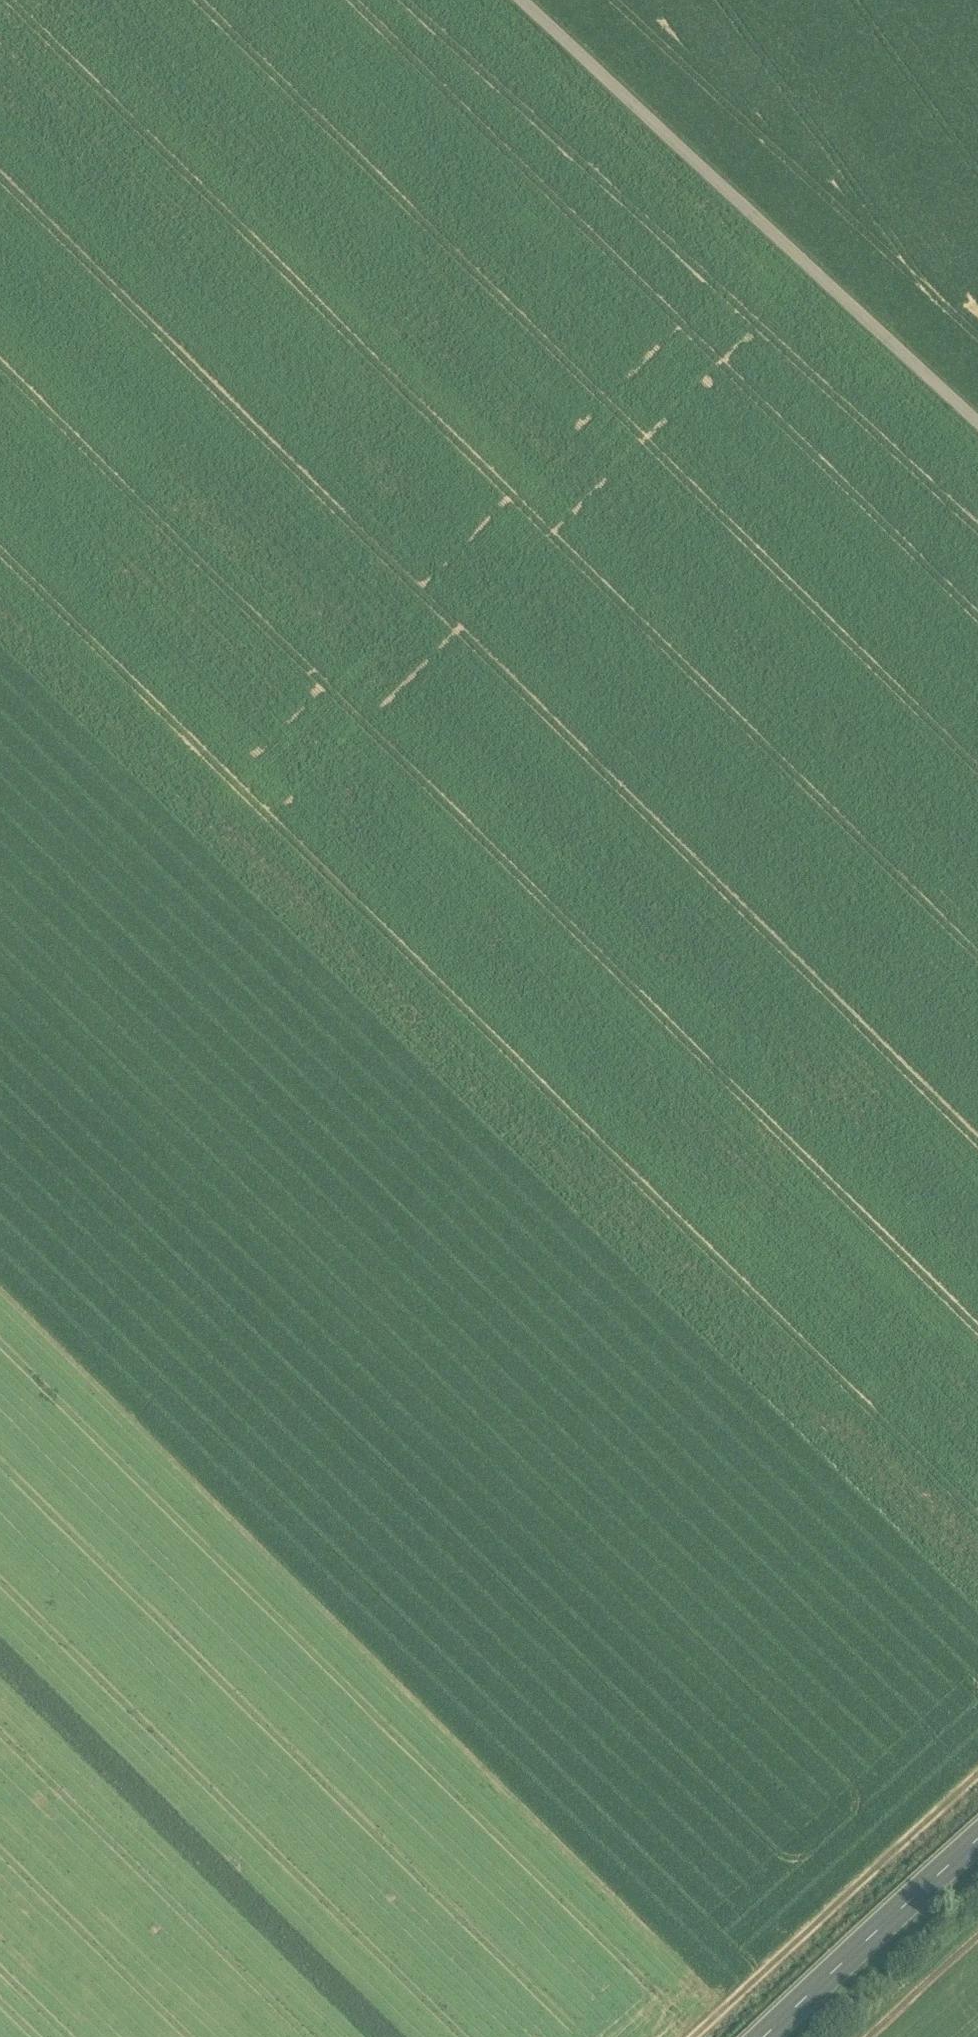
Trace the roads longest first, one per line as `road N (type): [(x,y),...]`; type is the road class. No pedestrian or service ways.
road 1 (track): [(518,0),(977,437)]
road 2 (track): [(977,1800),(722,2036)]
road 3 (primary): [(977,1870),(798,2036)]

